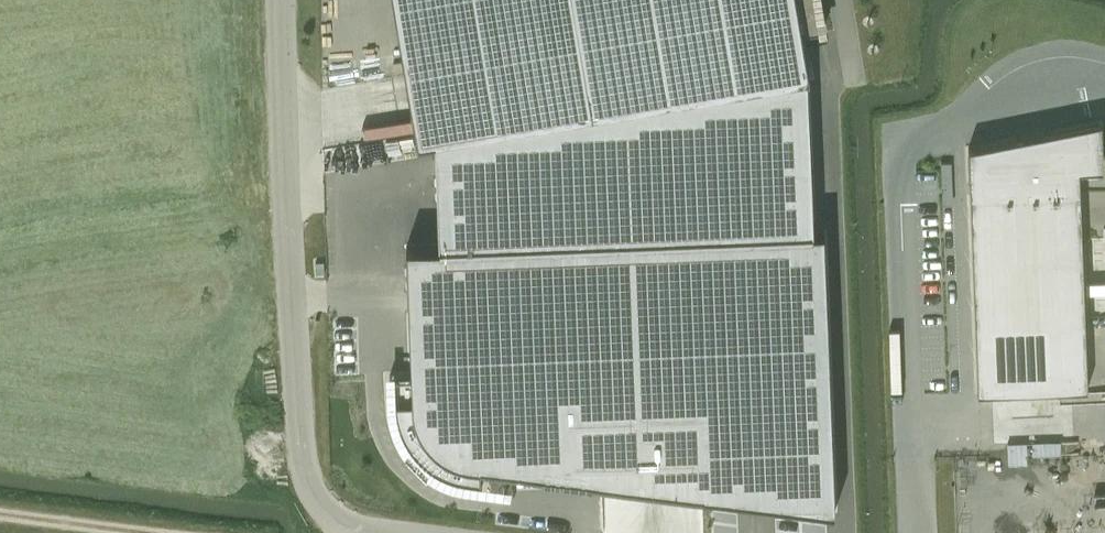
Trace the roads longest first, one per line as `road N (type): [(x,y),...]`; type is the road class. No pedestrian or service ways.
road 1 (unclassified): [(385,532),(361,530),(312,496),(284,0)]
road 2 (track): [(0,514),(151,532)]

